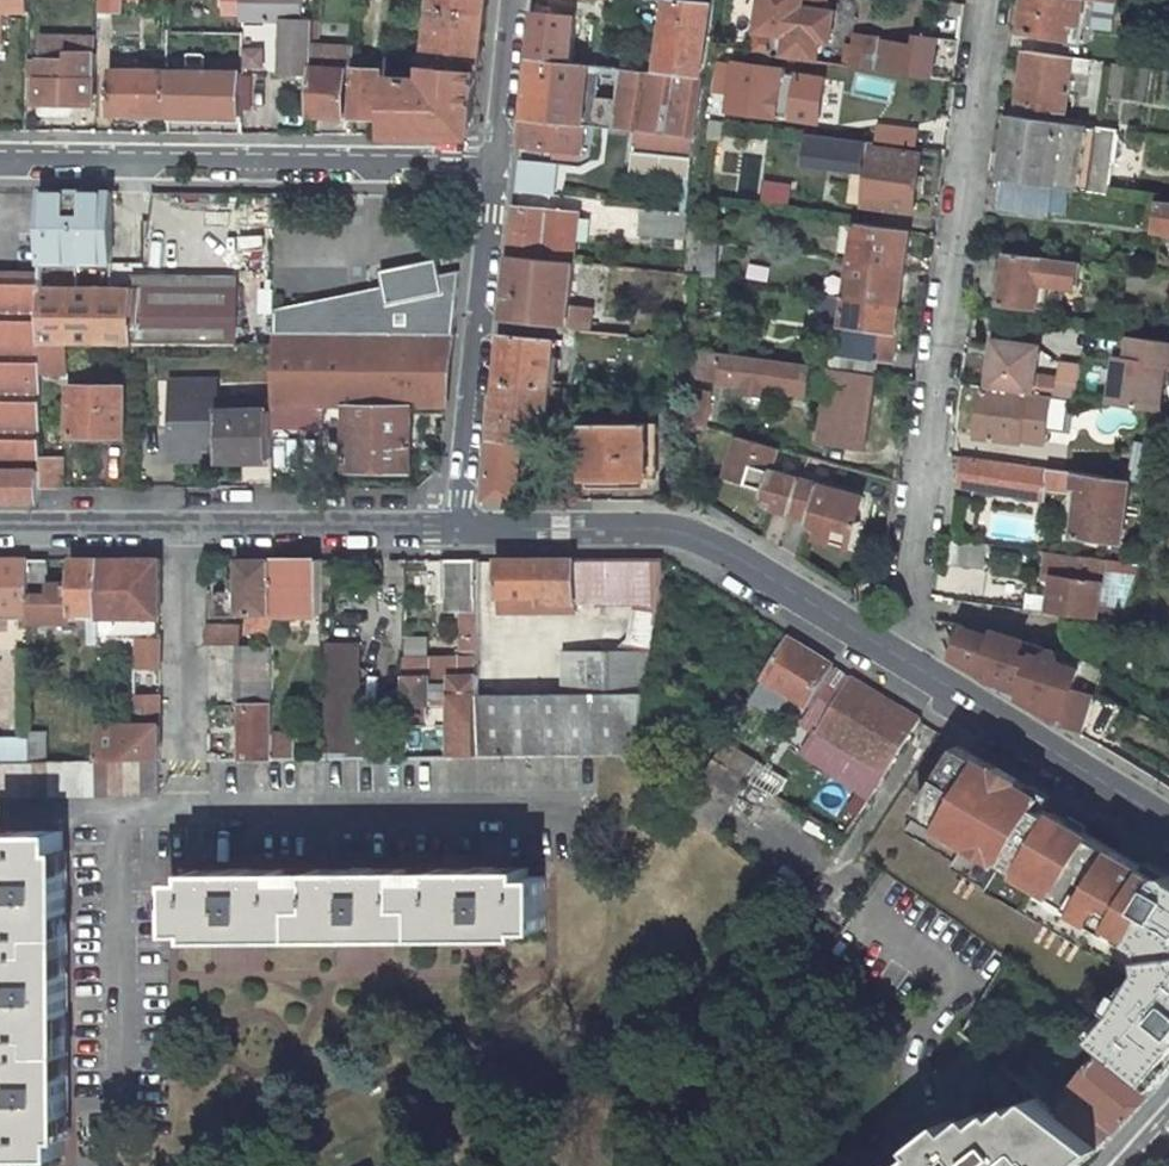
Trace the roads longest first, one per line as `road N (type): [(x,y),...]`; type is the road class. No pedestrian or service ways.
road 1 (residential): [(994,0),(904,522),(907,670)]
road 2 (residential): [(0,159),(498,170)]
road 3 (residential): [(460,526),(696,537),(907,670)]
road 4 (residential): [(0,524),(460,526)]
road 5 (residential): [(460,526),(498,170)]
road 6 (residential): [(907,670),(1168,825)]
road 7 (residential): [(498,170),(517,0)]

